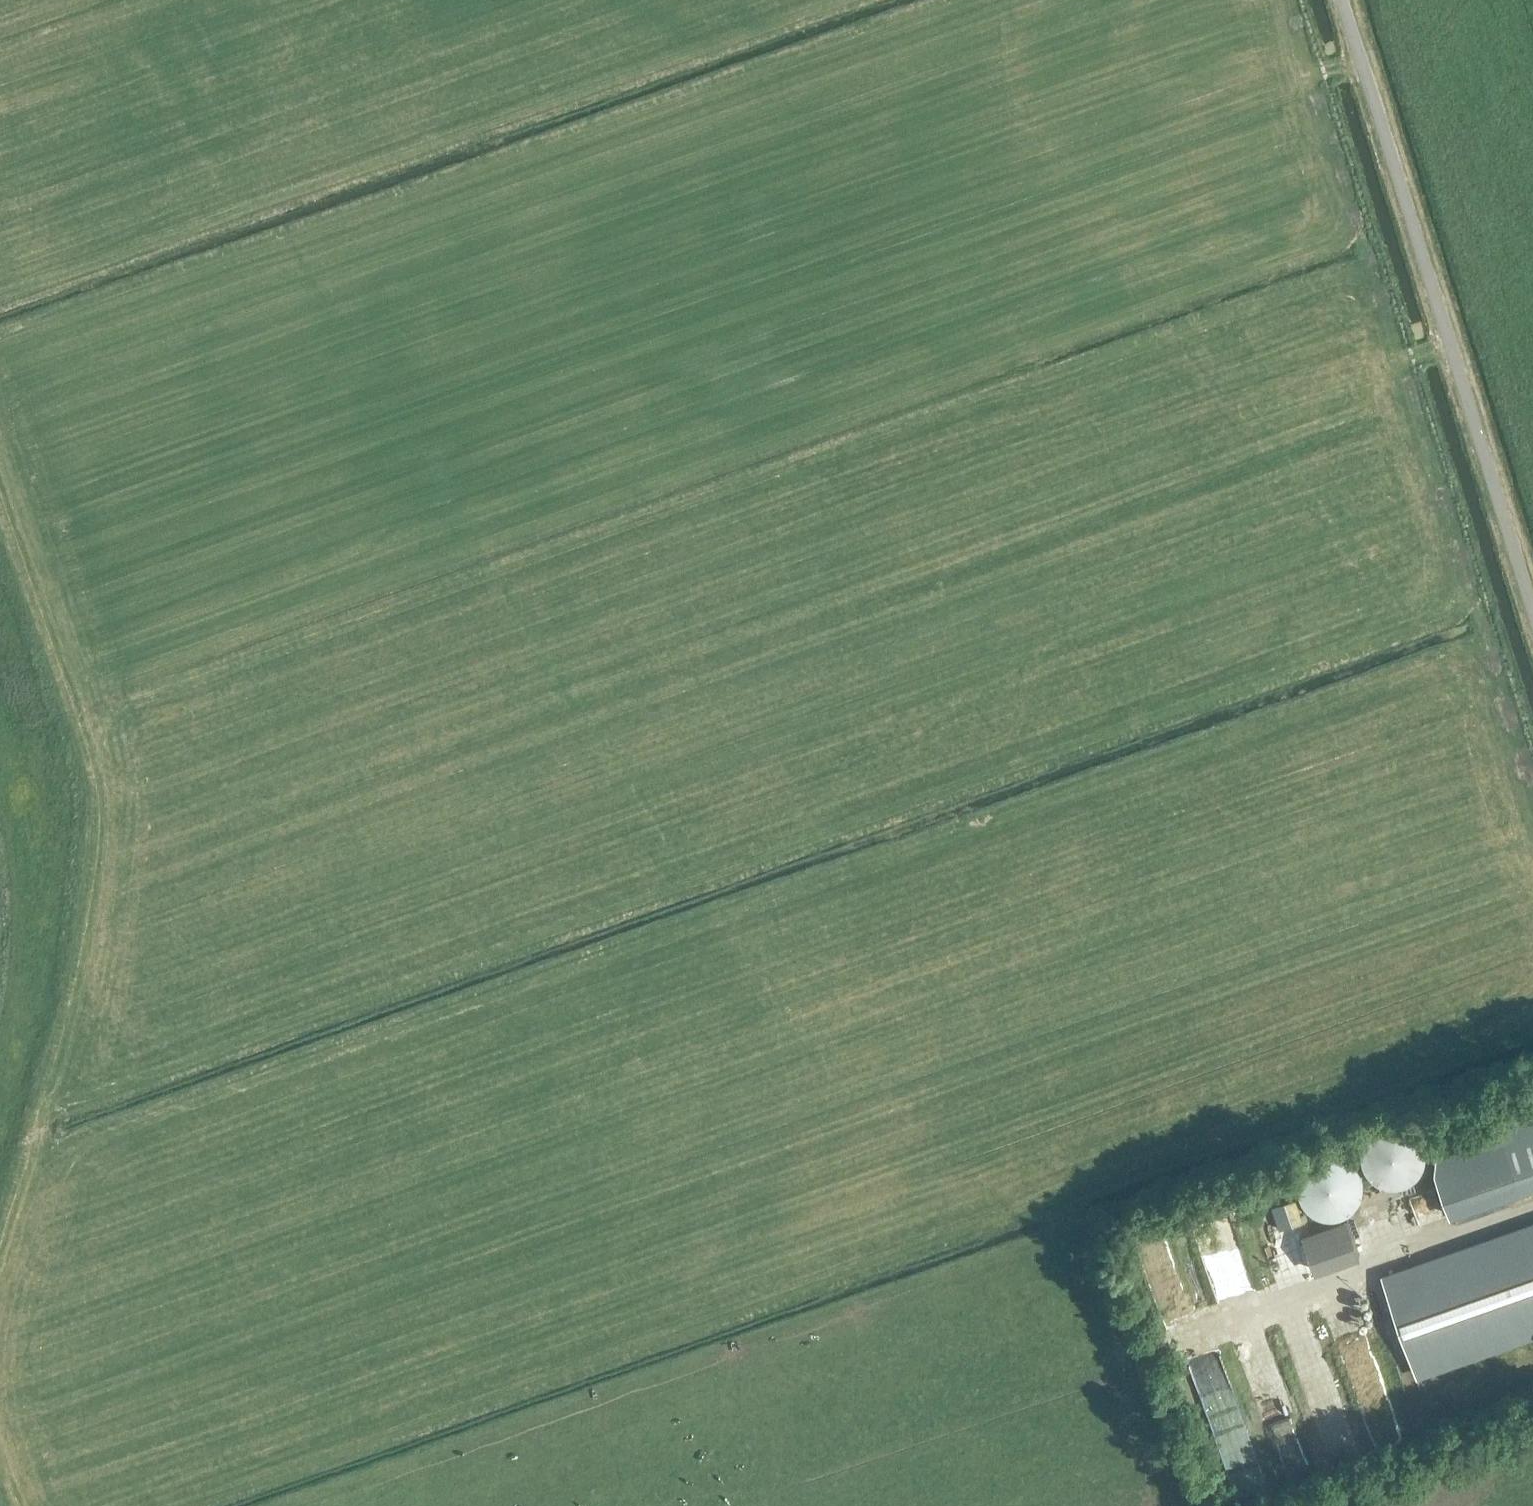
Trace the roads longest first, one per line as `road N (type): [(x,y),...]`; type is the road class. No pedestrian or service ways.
road 1 (unclassified): [(1532,629),(1340,0)]

